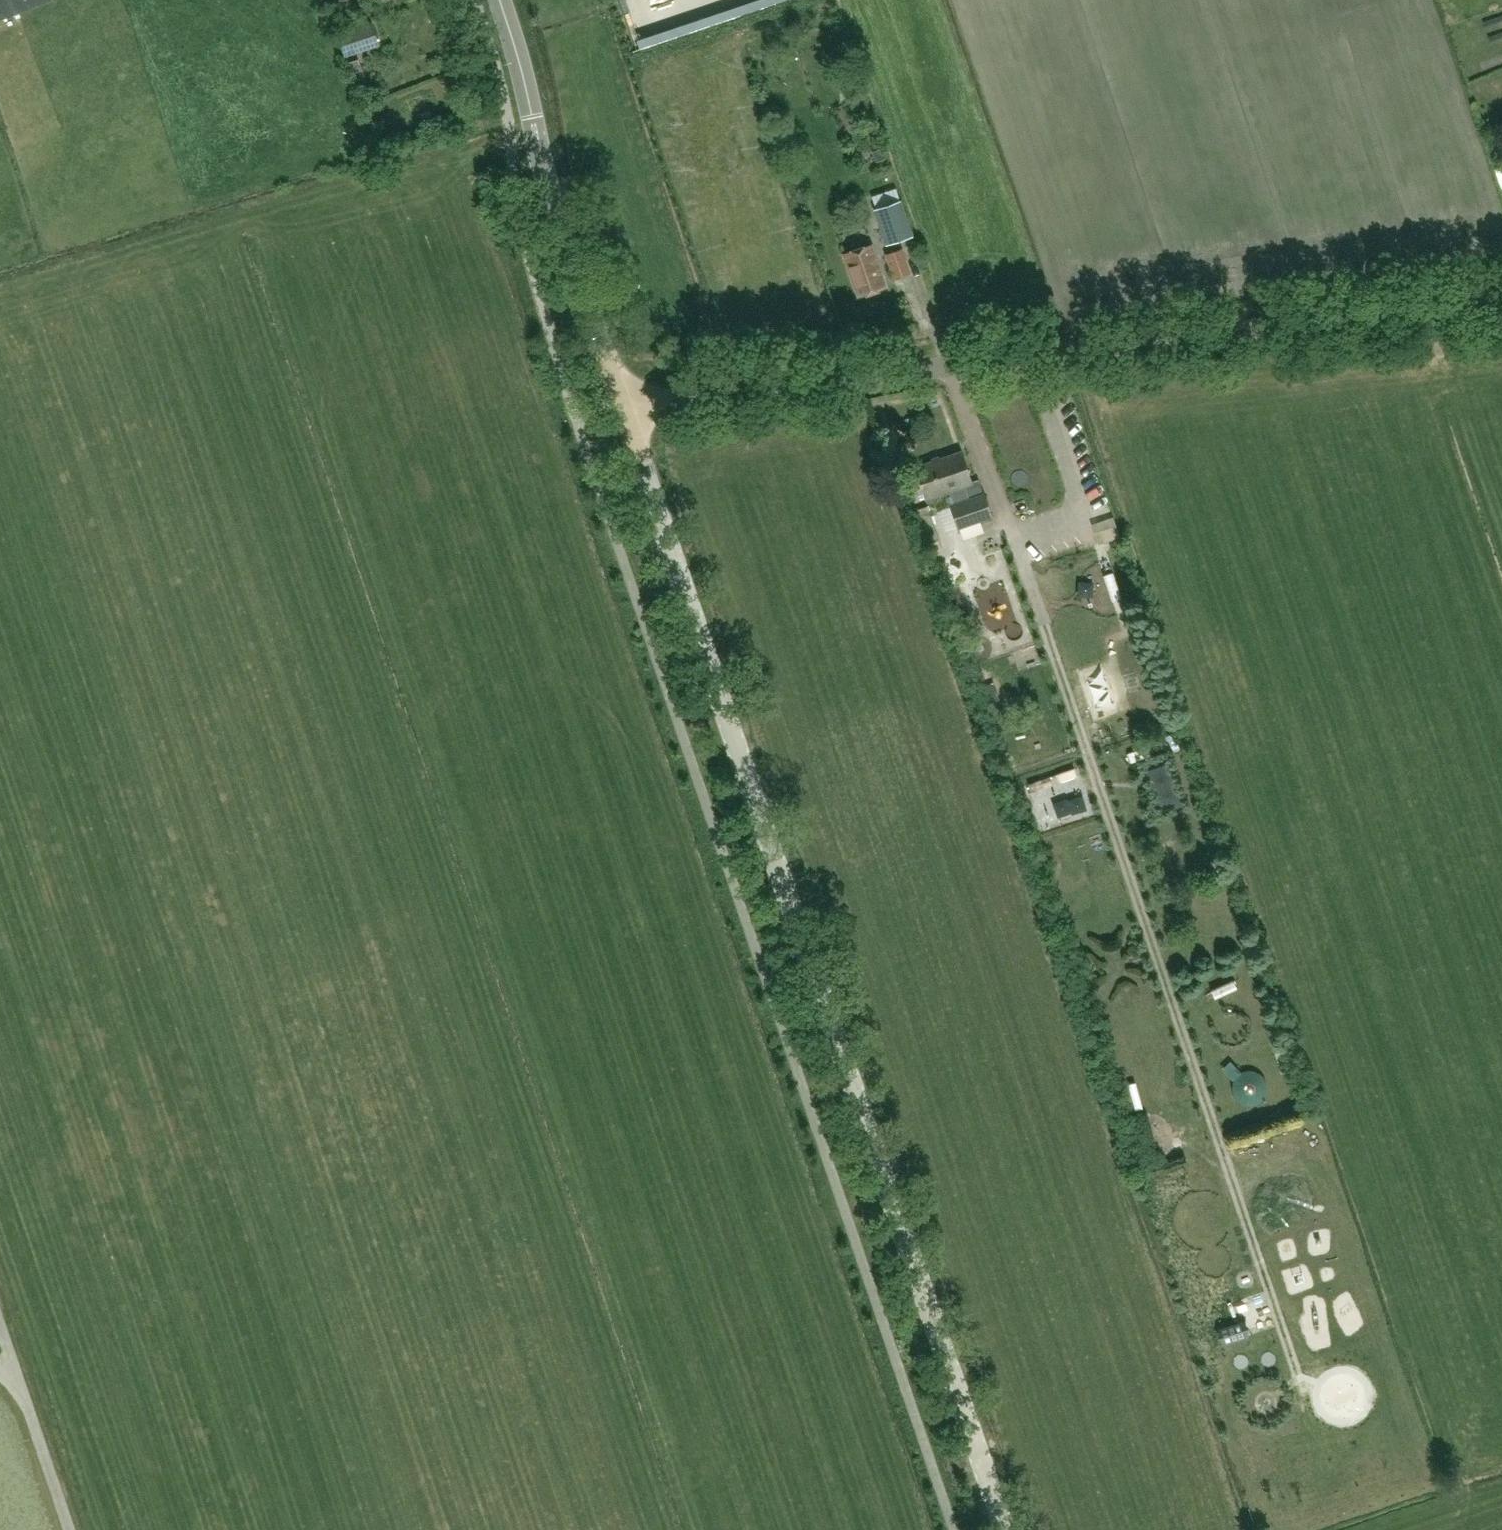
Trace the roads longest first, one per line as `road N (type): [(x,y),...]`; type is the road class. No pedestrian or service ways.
road 1 (tertiary): [(1001,1529),(624,405)]
road 2 (unclassified): [(624,405),(1501,300)]
road 3 (tertiary): [(624,405),(540,183),(532,115),(500,0)]

